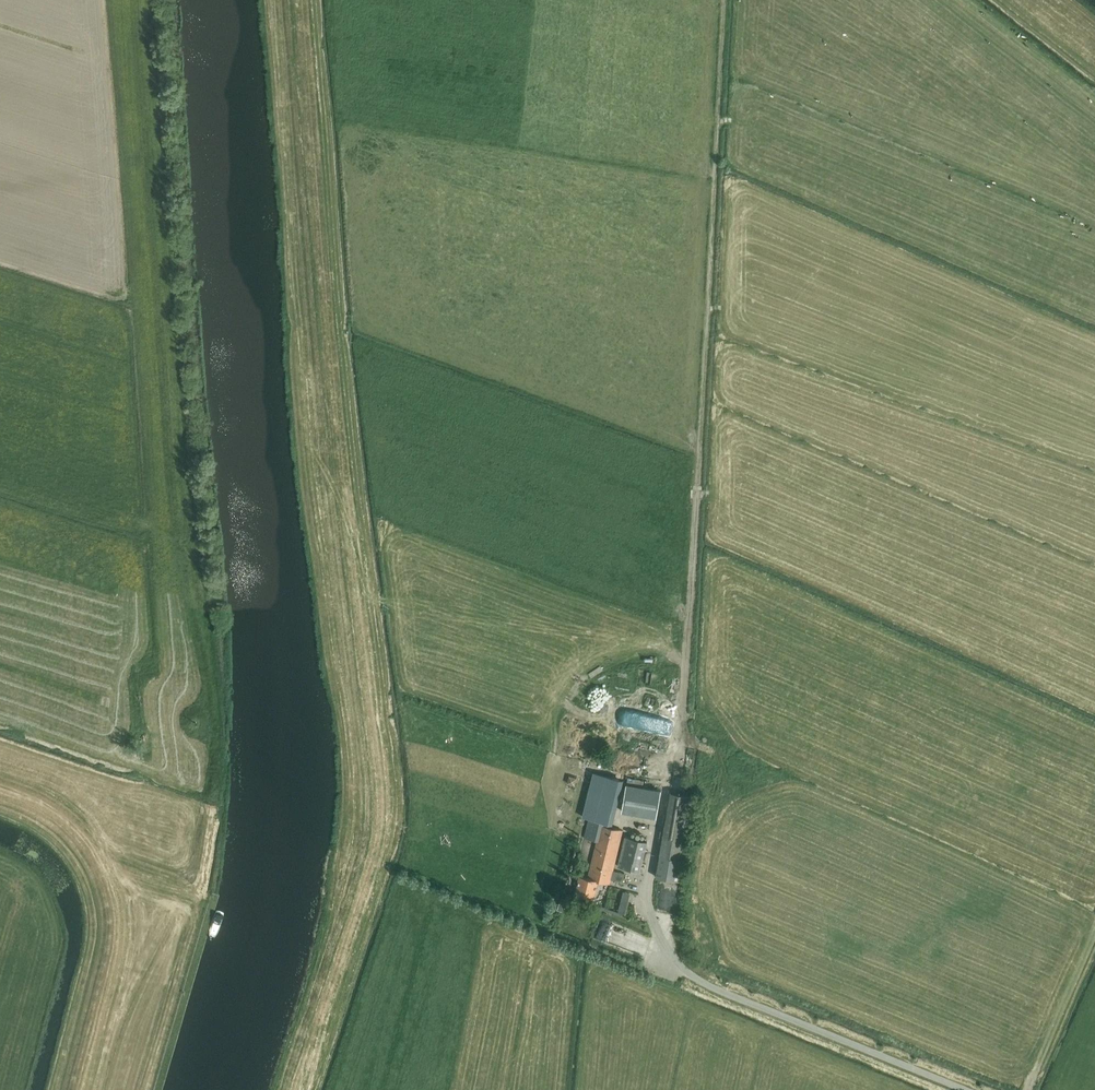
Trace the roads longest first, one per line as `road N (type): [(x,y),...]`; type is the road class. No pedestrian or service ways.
road 1 (unclassified): [(956,1089),(670,967)]

